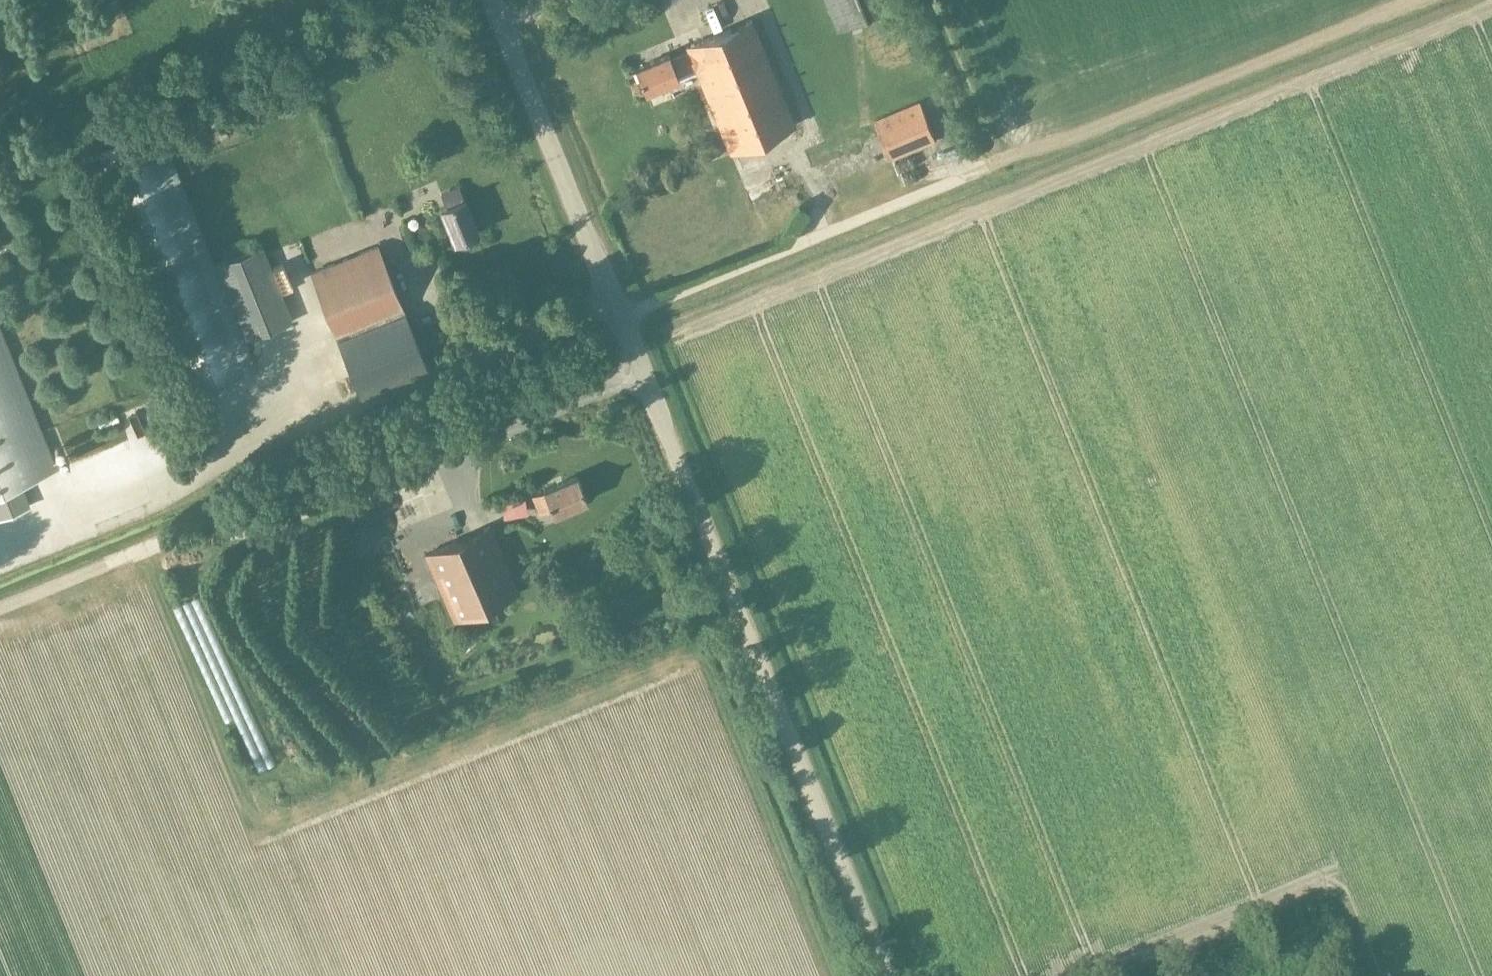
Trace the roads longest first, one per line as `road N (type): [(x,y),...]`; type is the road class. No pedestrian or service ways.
road 1 (unclassified): [(885,975),(492,0)]

